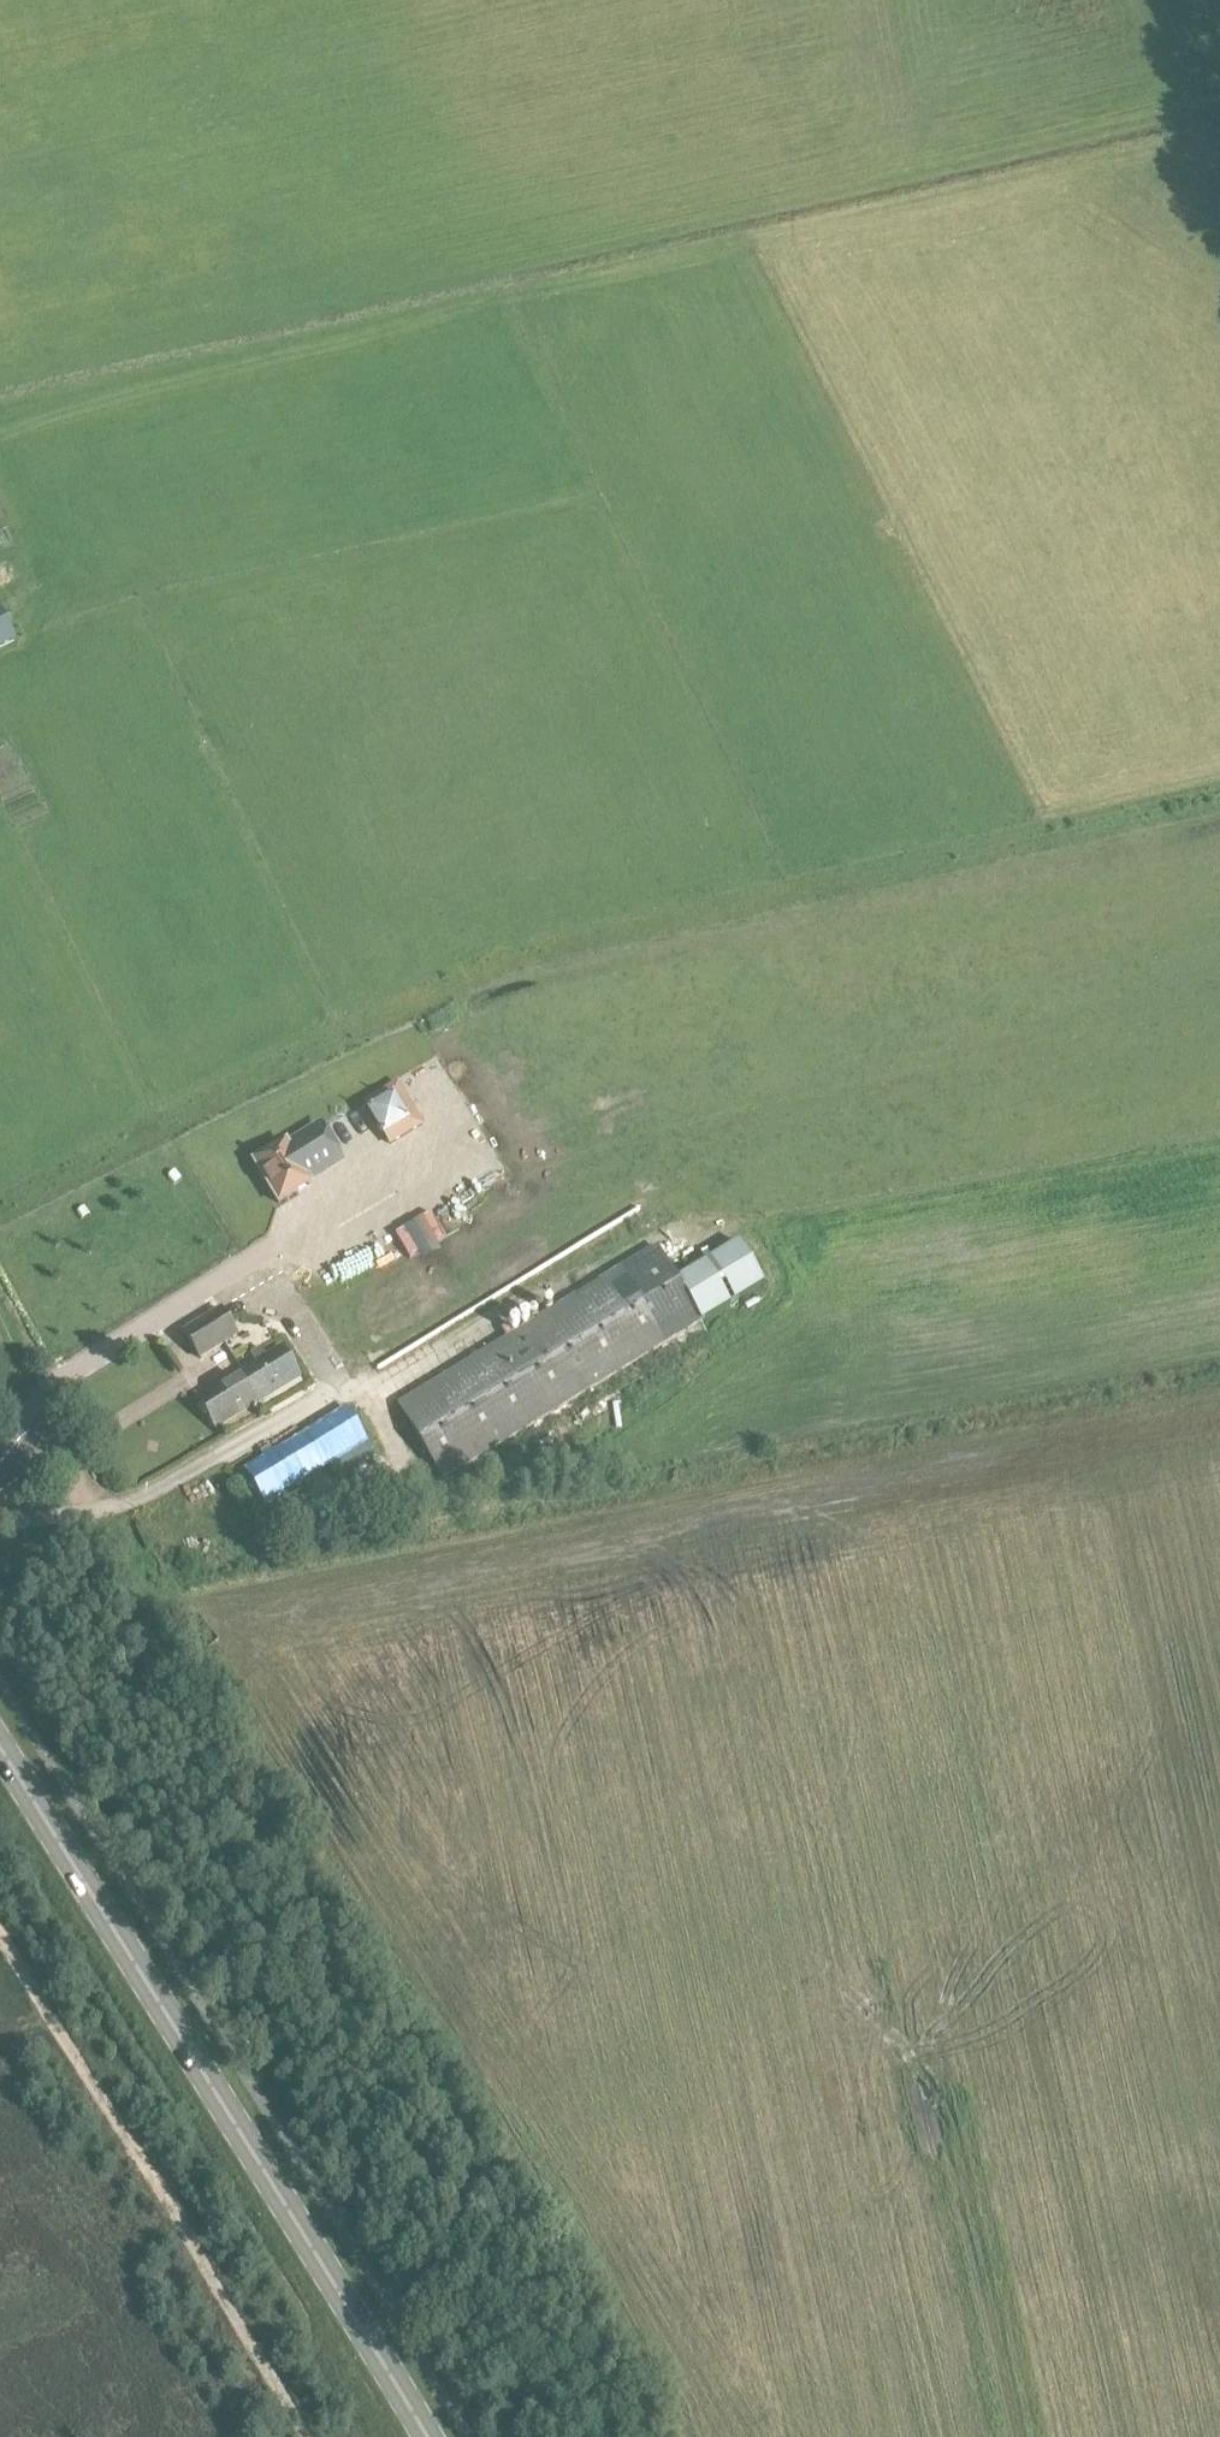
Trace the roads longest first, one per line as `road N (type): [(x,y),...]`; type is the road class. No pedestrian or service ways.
road 1 (primary): [(428,2436),(0,1752)]
road 2 (track): [(306,2436),(0,1933)]

